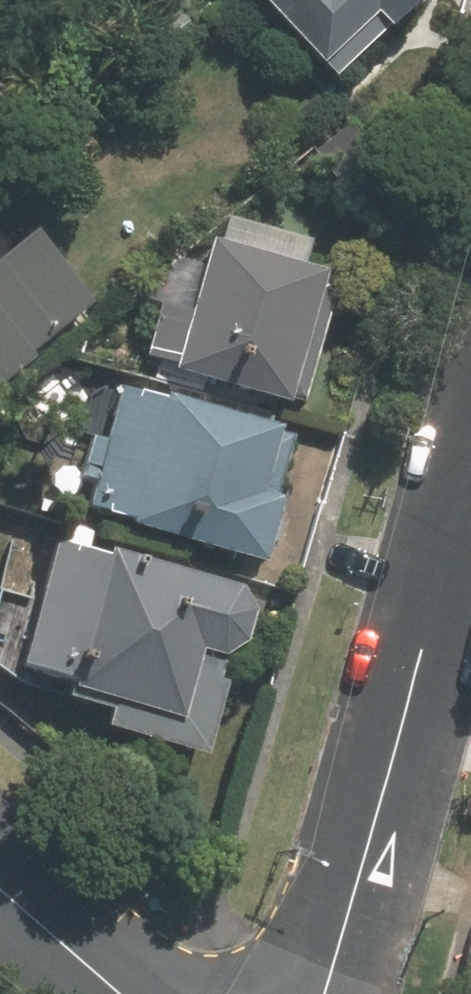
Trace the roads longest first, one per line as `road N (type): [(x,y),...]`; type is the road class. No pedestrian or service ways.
road 1 (residential): [(470,469),(325,993)]
road 2 (secondary): [(120,993),(0,891)]

